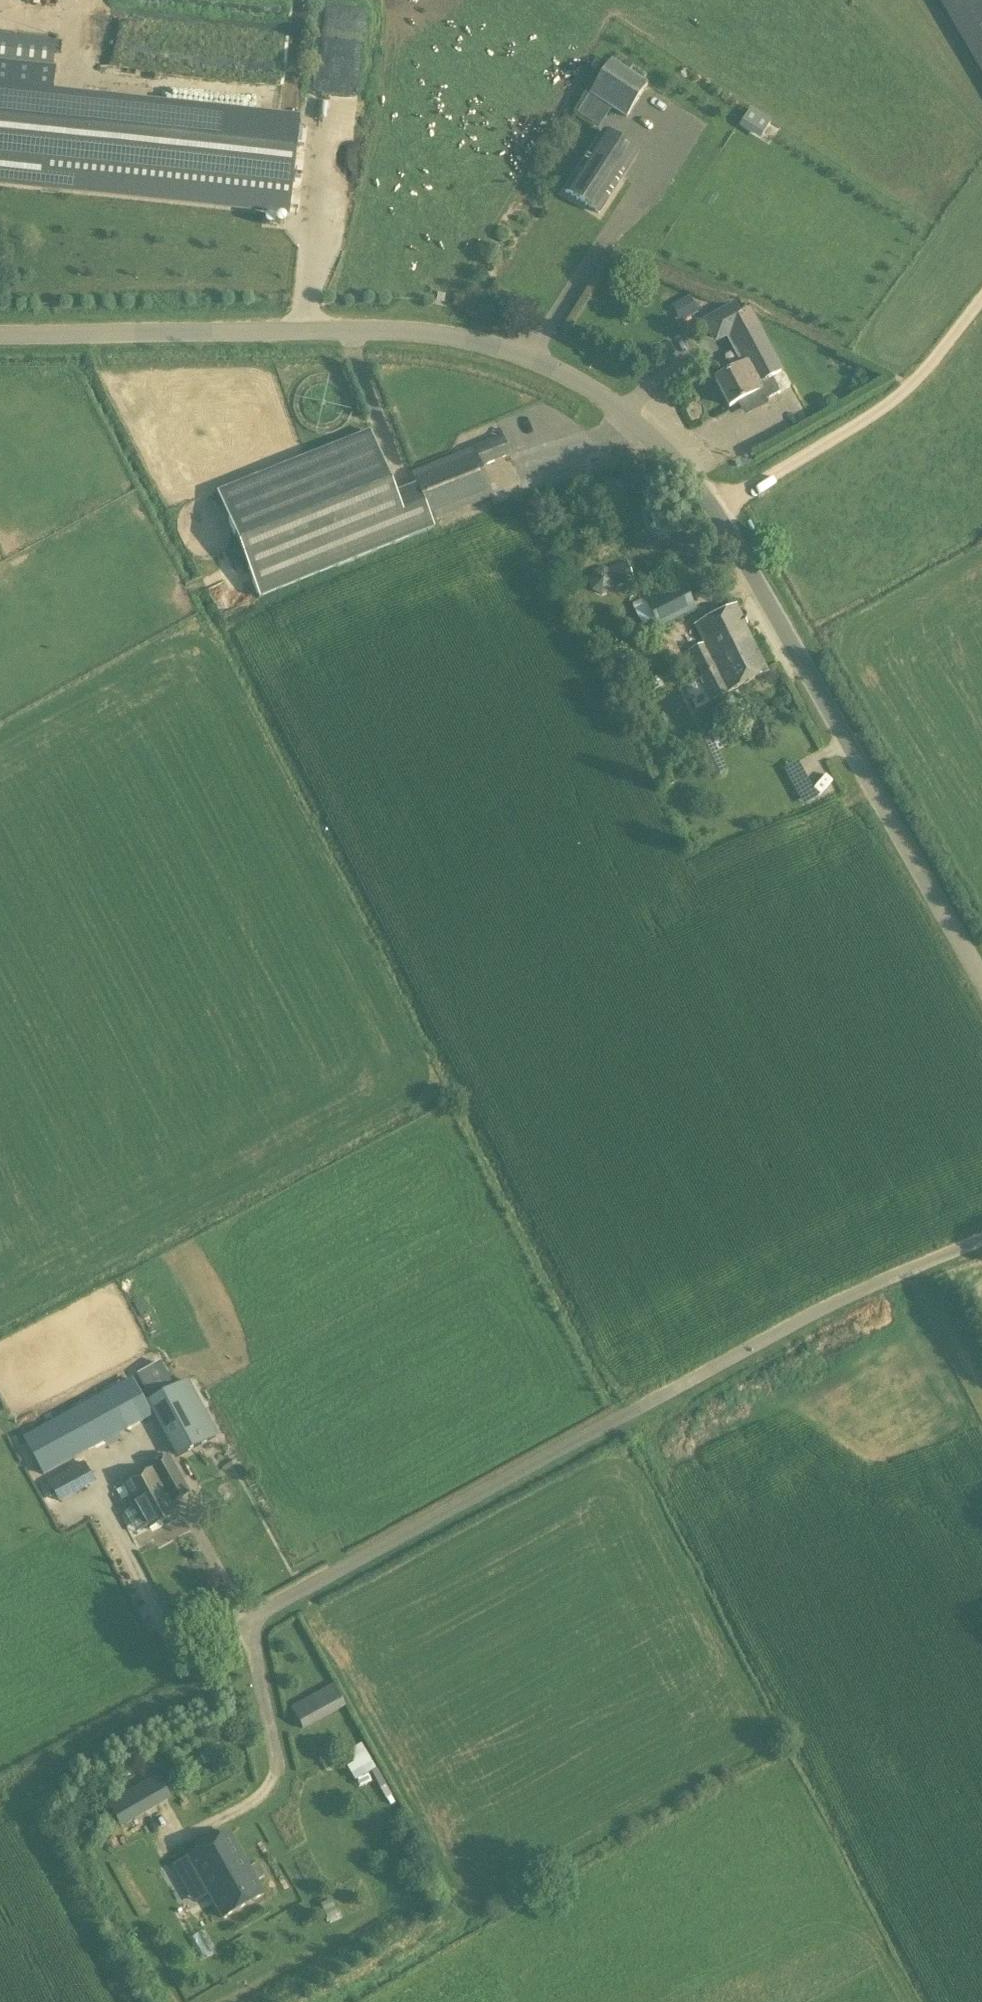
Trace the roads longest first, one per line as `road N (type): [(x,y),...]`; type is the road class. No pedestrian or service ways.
road 1 (unclassified): [(981,982),(717,511),(647,433),(577,381),(530,357),(426,333),(0,336)]
road 2 (unclassified): [(981,1239),(811,1314),(257,1614),(250,1632),(259,1676)]
road 3 (track): [(12,1786),(254,1653)]

